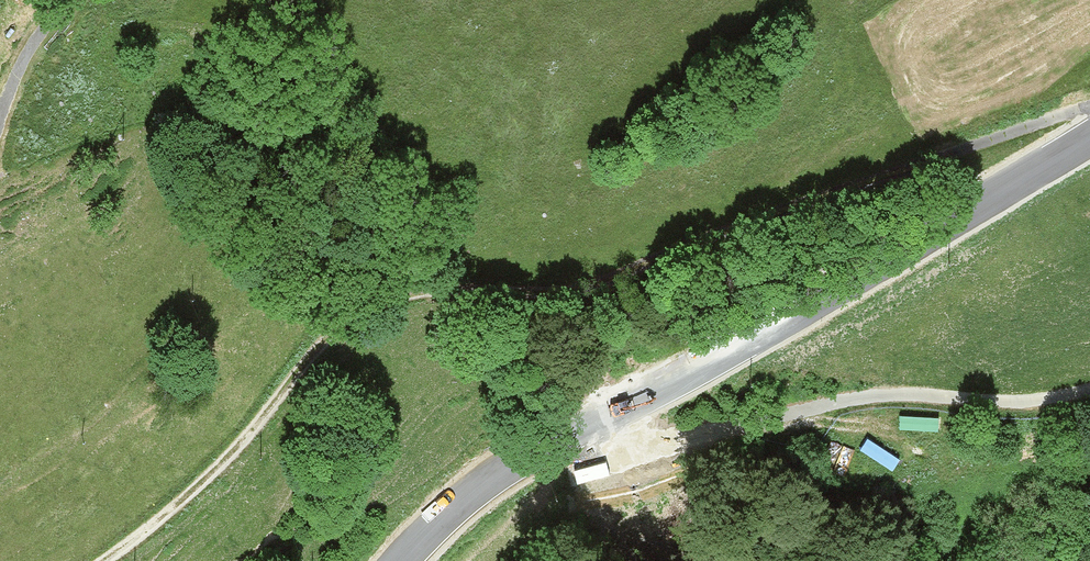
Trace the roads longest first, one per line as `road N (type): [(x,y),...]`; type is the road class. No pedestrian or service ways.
road 1 (track): [(109,560),(234,453),(358,313),(404,296),(601,287),(787,207),(951,153)]
road 2 (tertiary): [(1089,137),(838,294),(491,475),(446,509),(399,560)]

